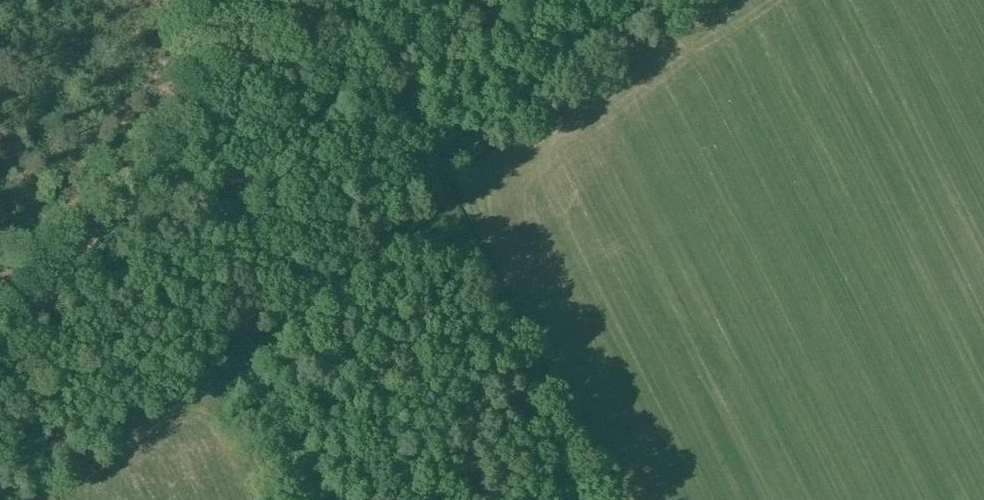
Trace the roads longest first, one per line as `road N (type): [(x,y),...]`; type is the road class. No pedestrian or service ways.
road 1 (track): [(0,331),(317,0)]

